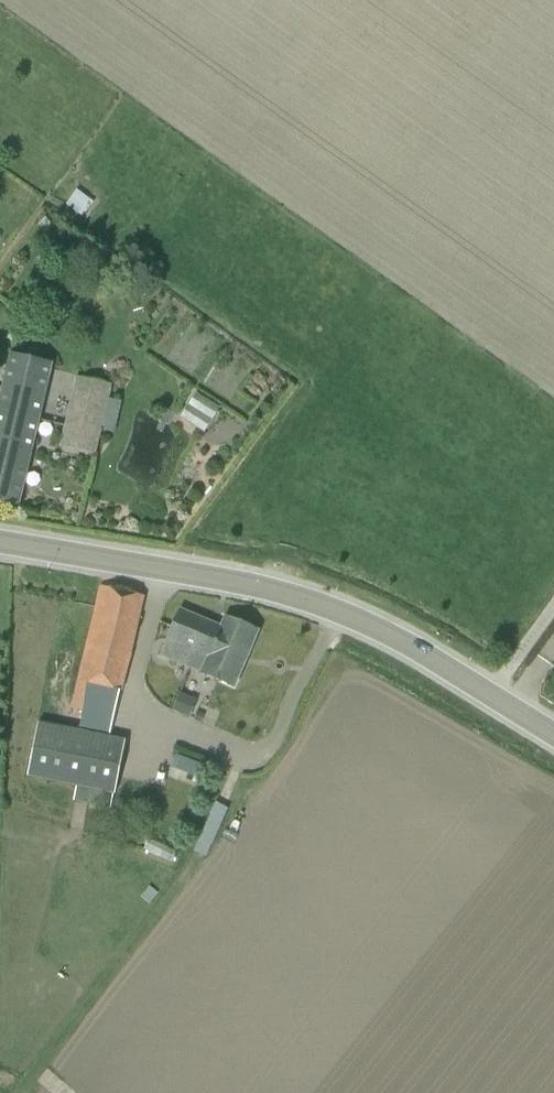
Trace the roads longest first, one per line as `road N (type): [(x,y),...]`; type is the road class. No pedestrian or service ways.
road 1 (tertiary): [(553,740),(334,607),(0,542)]

